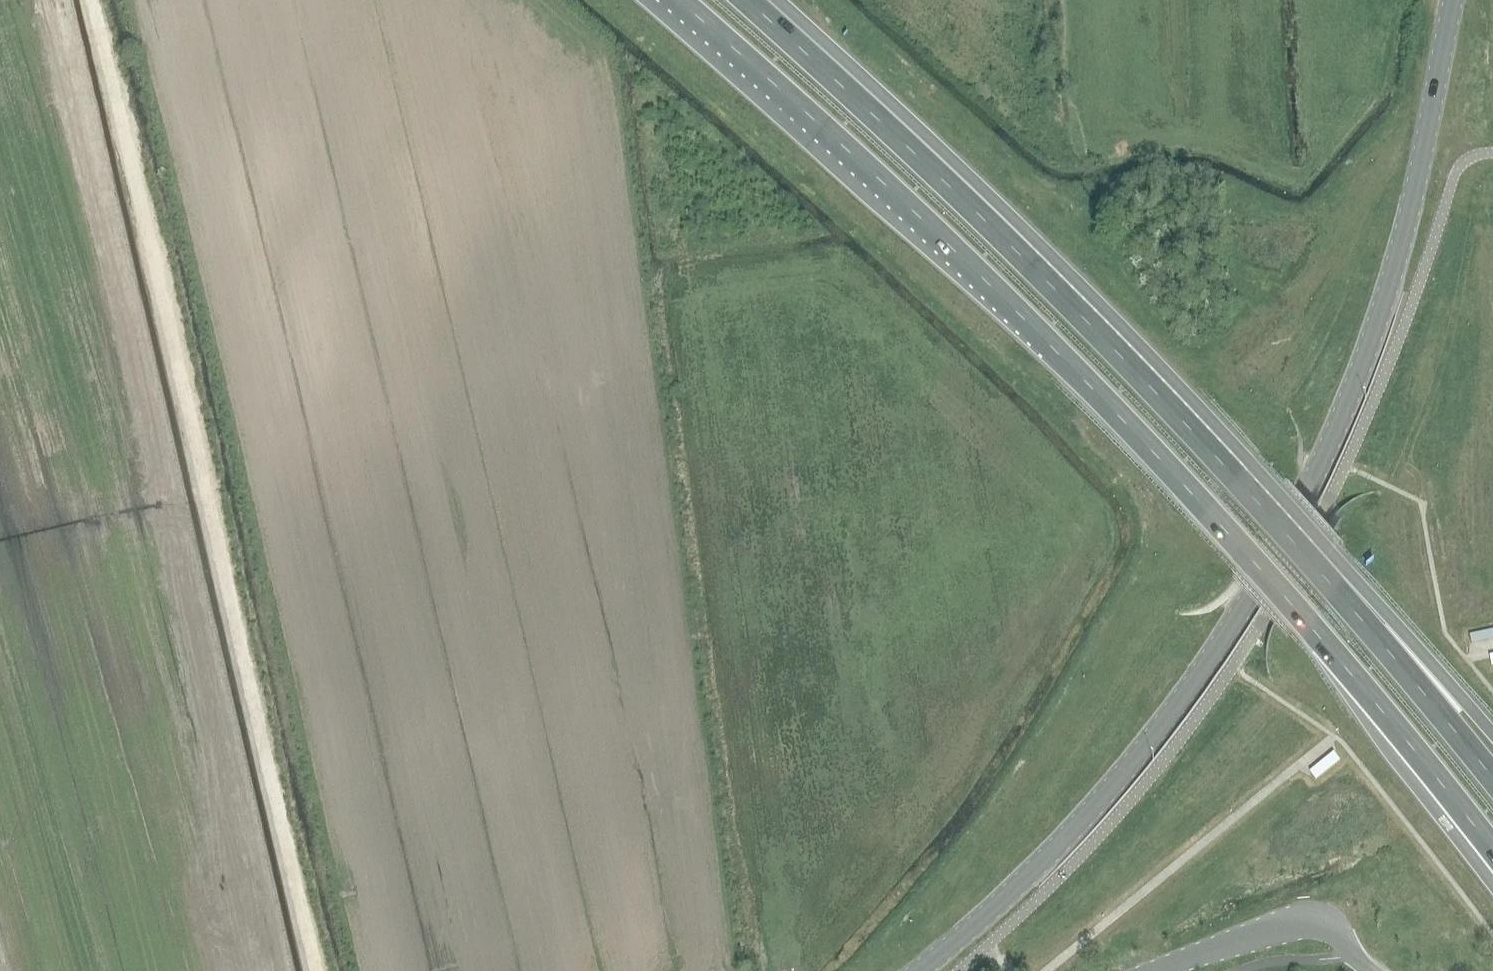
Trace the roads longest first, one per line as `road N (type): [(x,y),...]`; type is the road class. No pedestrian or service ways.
road 1 (trunk): [(679,0),(946,243),(1152,450),(1289,601),(1492,850)]
road 2 (tertiary): [(918,970),(1077,824),(1176,705),(1247,600),(1330,444),(1370,344),(1413,195),(1453,0)]
road 3 (trunk): [(1492,778),(1223,462),(946,183),(747,0)]
road 4 (unclassified): [(1159,970),(1297,920),(1330,926),(1354,956)]

